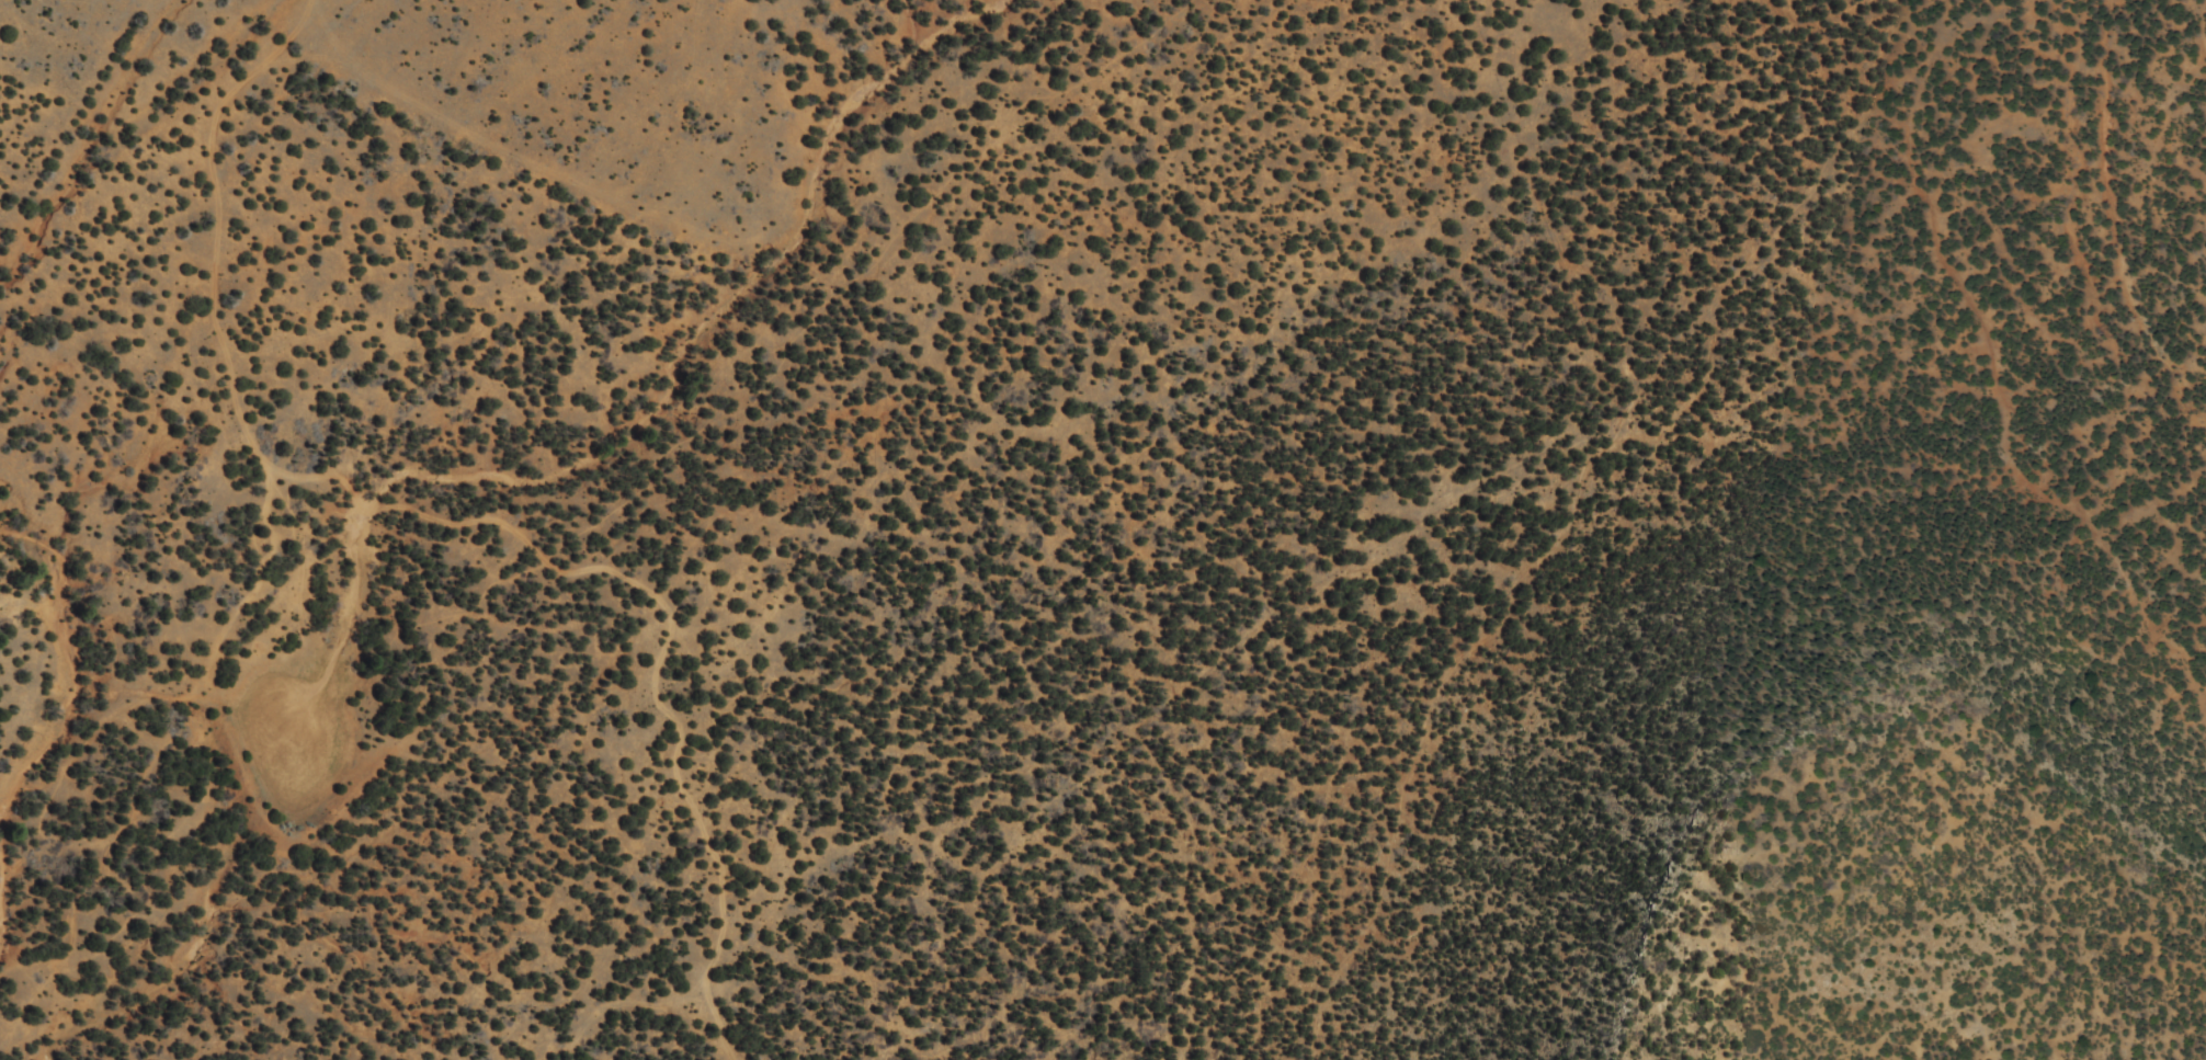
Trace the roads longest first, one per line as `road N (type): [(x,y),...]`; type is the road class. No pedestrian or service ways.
road 1 (track): [(2205,335),(2176,265),(2171,161),(2153,145),(2135,0)]

